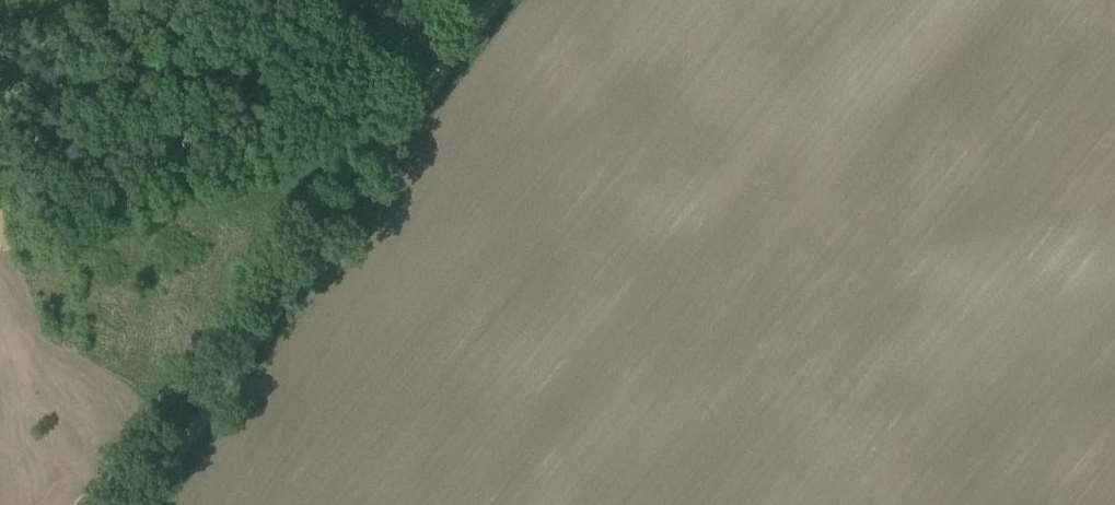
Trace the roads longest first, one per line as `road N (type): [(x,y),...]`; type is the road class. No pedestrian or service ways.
road 1 (track): [(144,504),(299,263),(497,0)]

